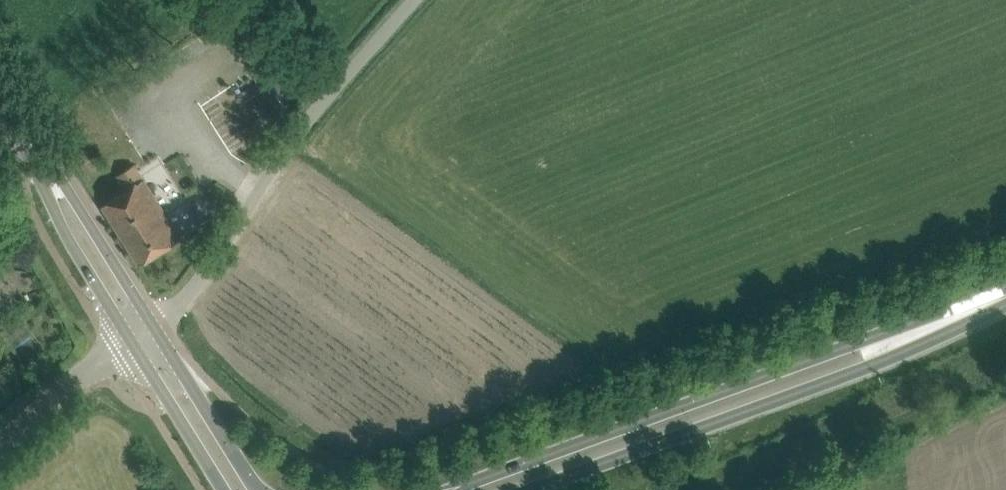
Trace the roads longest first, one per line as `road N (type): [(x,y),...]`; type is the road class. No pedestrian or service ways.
road 1 (secondary): [(1005,293),(447,489)]
road 2 (secondary): [(534,489),(960,326),(1005,298)]
road 3 (unclassified): [(151,328),(193,288),(294,138),(414,0)]
road 4 (secondary): [(259,489),(151,328)]
road 5 (secondary): [(51,179),(56,214),(133,340)]
road 6 (secondary): [(151,328),(74,200),(51,179)]
road 7 (secondary): [(133,340),(220,489)]
road 8 (unclassified): [(0,447),(133,340)]

